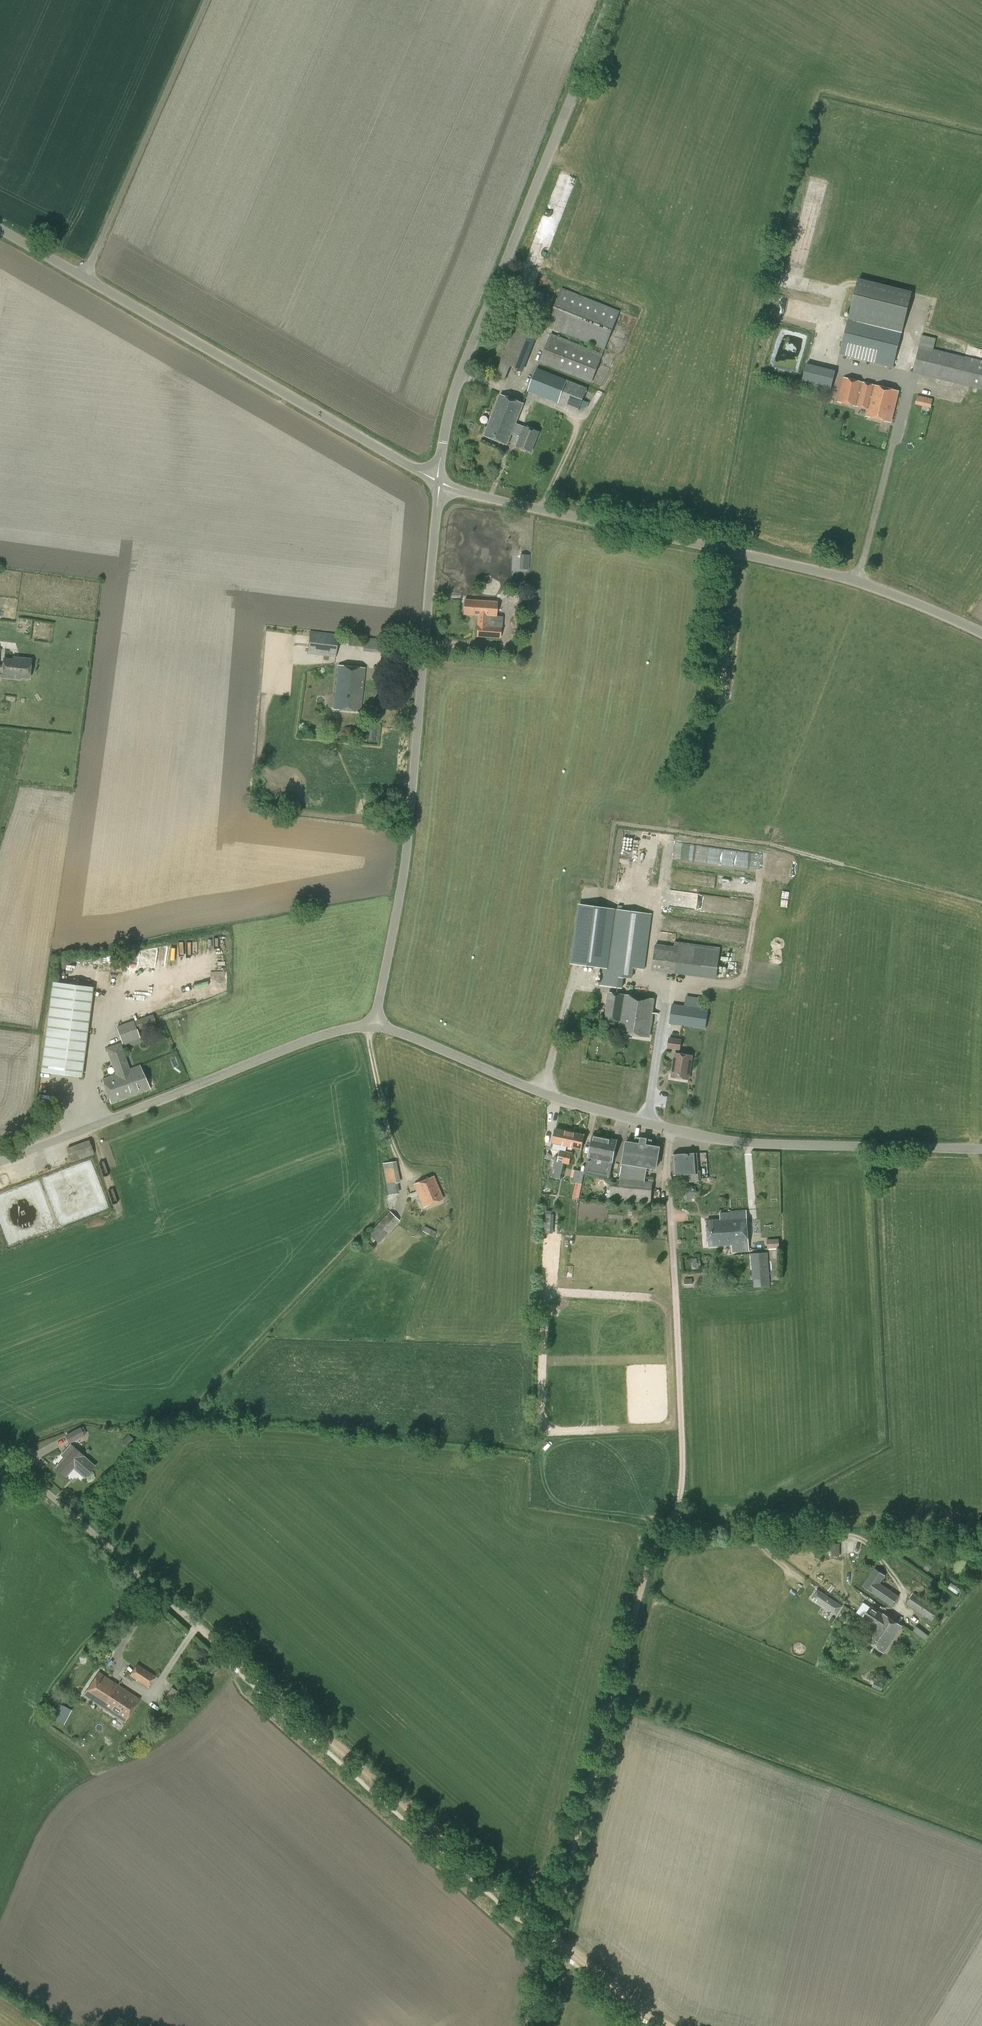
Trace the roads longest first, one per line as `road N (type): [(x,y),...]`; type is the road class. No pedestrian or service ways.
road 1 (track): [(677,1298),(683,1489),(658,1526),(551,1941)]
road 2 (unclassified): [(981,634),(835,576),(439,482)]
road 3 (unclassified): [(375,1026),(407,845),(439,482)]
road 4 (unclassified): [(439,482),(456,386),(610,0)]
road 5 (unclassified): [(439,482),(0,229)]
road 6 (track): [(551,1941),(218,1639)]
road 7 (unclassified): [(375,1026),(320,1037),(0,1162)]
road 8 (unclassified): [(671,1135),(375,1026)]
road 9 (unclassified): [(981,1149),(671,1135)]
road 10 (unclassified): [(218,1639),(118,1544),(0,1455)]
road 11 (unclassified): [(677,1298),(671,1135)]
road 12 (track): [(656,2025),(551,1941)]

